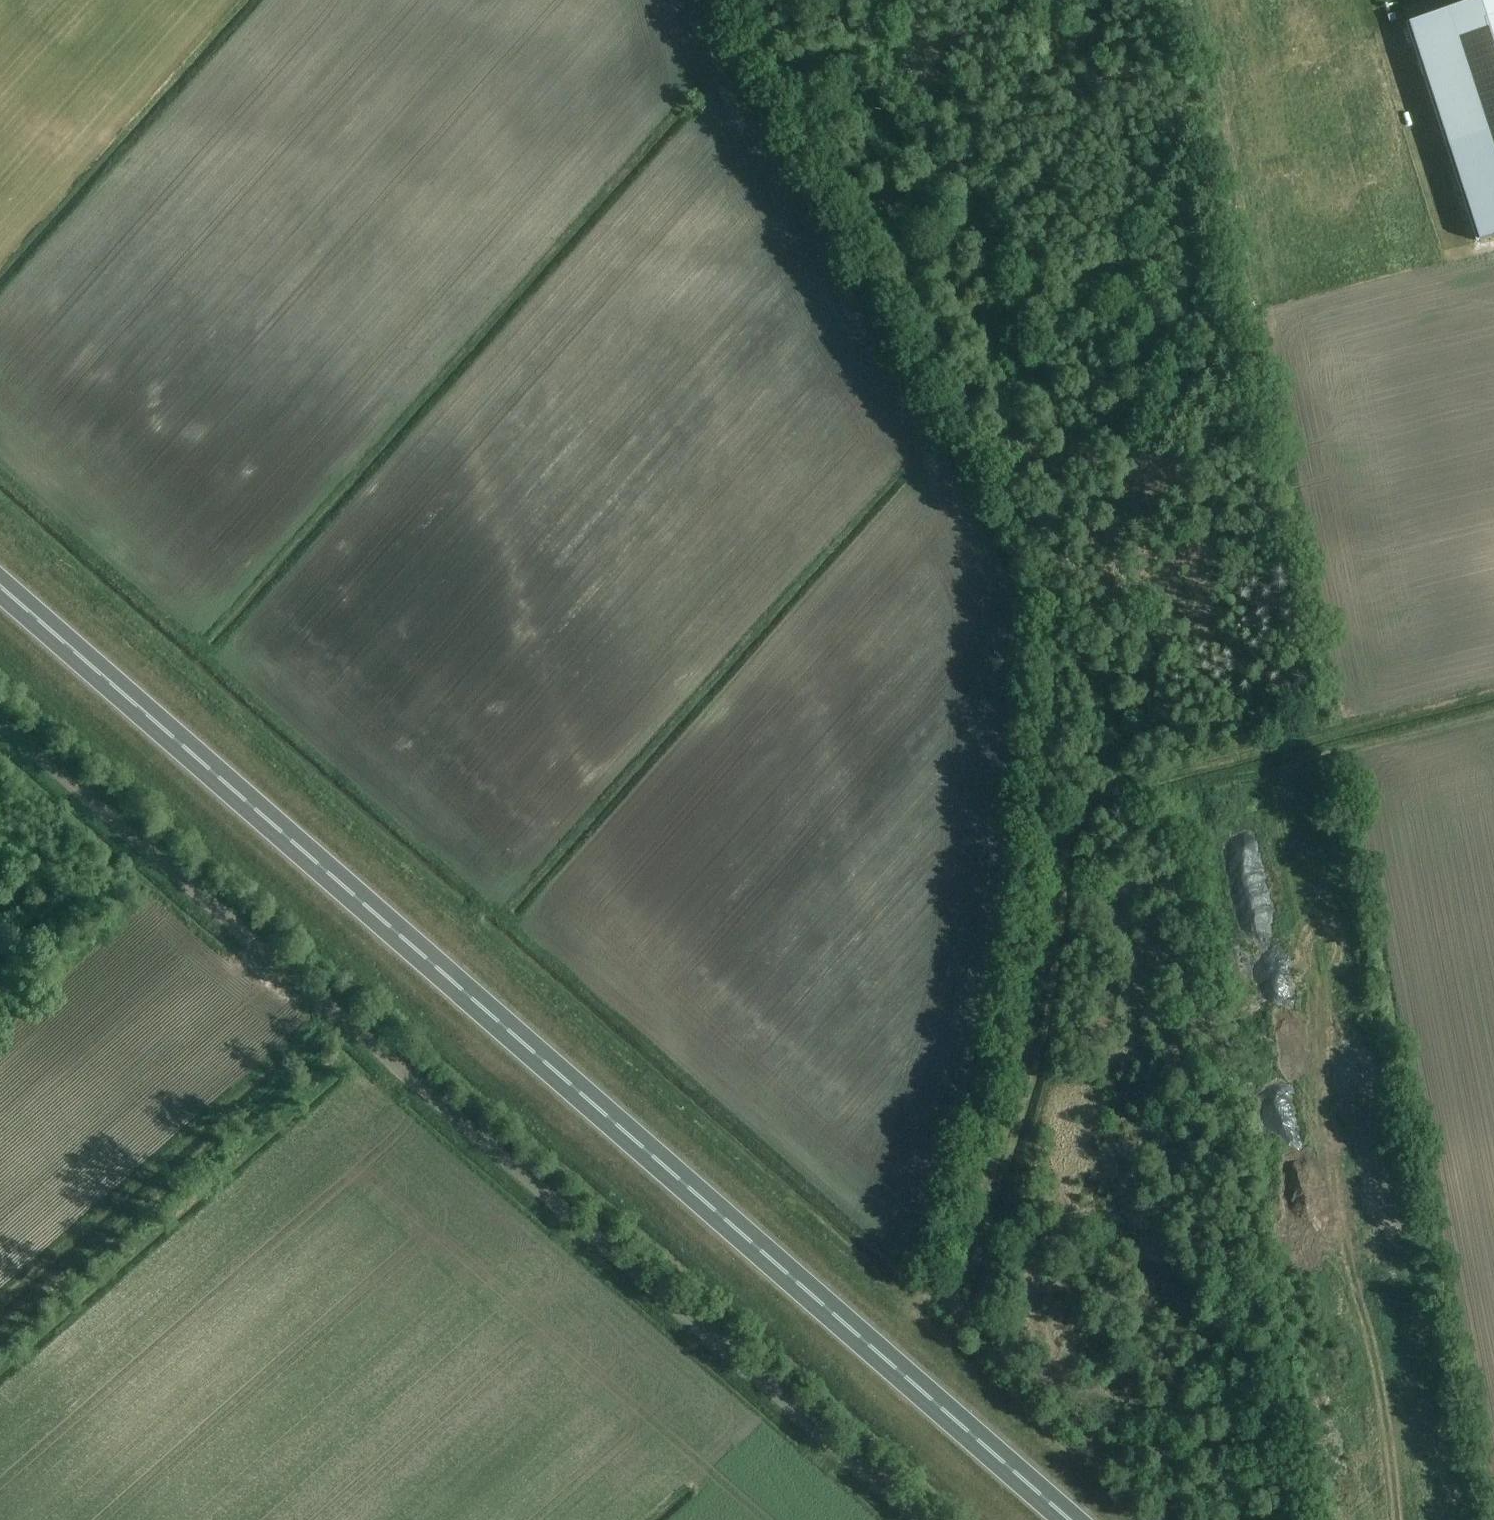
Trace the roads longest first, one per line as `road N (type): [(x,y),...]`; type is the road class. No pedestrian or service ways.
road 1 (trunk): [(1070,1519),(0,587)]
road 2 (unclassified): [(922,1519),(0,725)]

